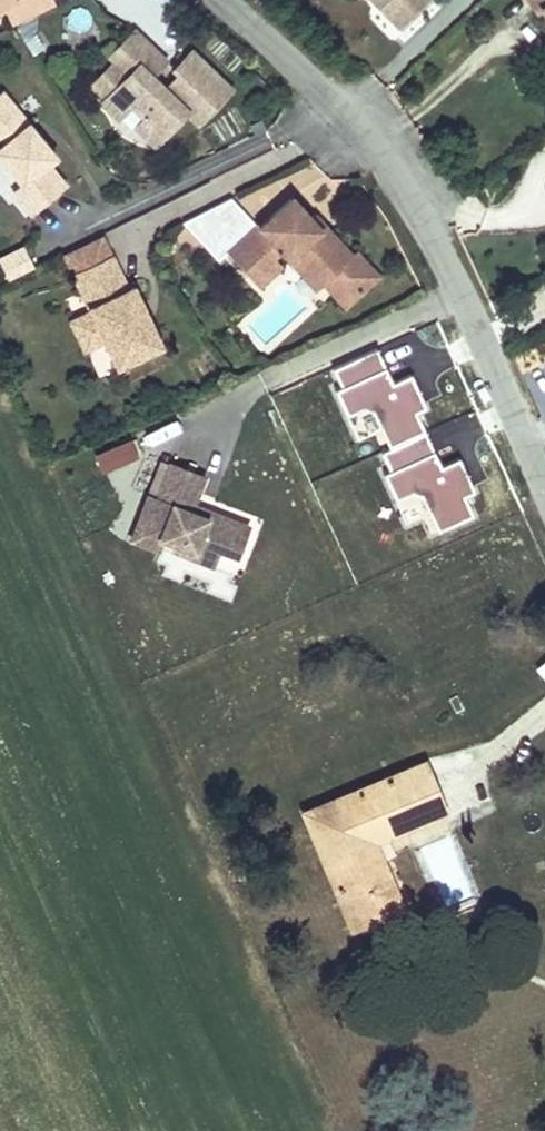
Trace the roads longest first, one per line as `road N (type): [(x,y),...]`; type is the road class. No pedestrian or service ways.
road 1 (residential): [(225,0),(360,128),(445,251),(544,483)]

